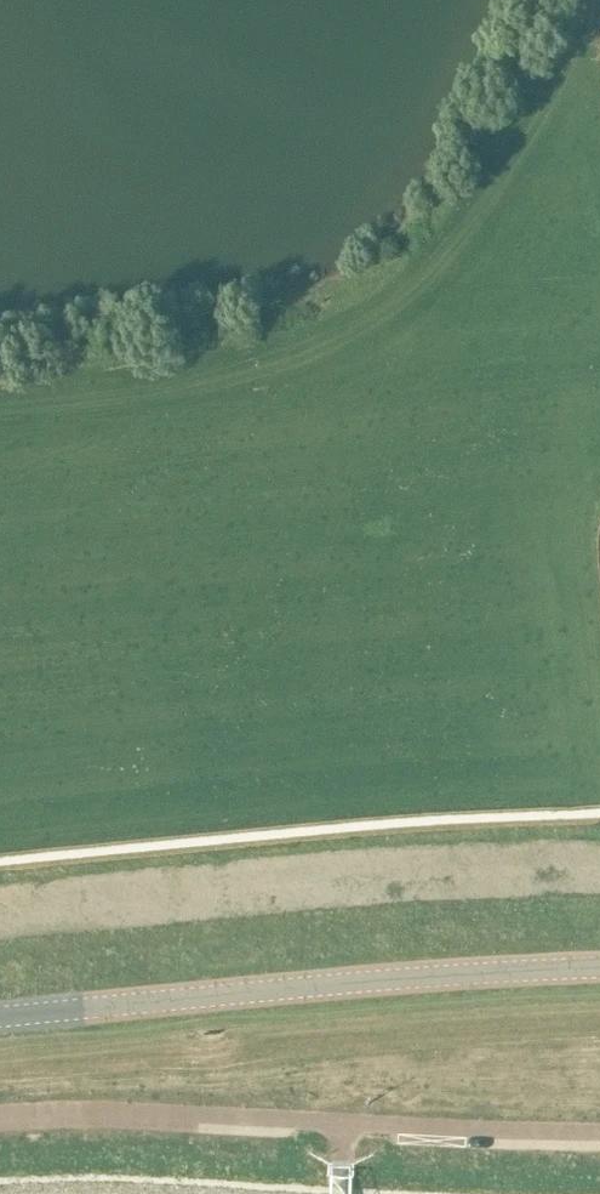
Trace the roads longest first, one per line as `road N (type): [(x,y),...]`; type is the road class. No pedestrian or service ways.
road 1 (secondary): [(0,1015),(599,966)]

